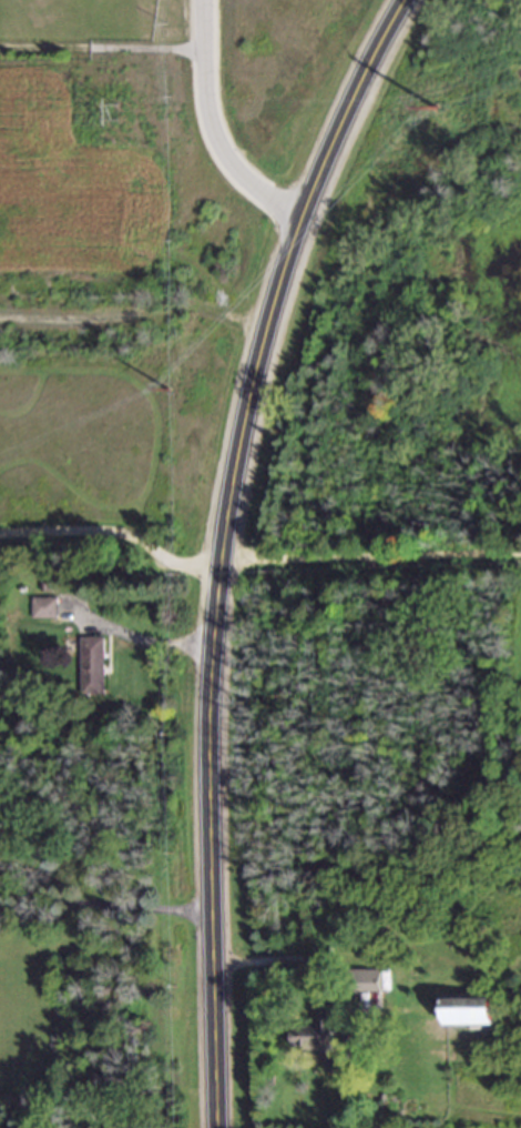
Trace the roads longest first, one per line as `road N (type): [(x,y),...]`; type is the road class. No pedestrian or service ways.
road 1 (secondary): [(219,1127),(210,679),(234,460),(305,218),(350,109),(409,0)]
road 2 (residential): [(305,218),(236,194),(208,149),(200,0)]

